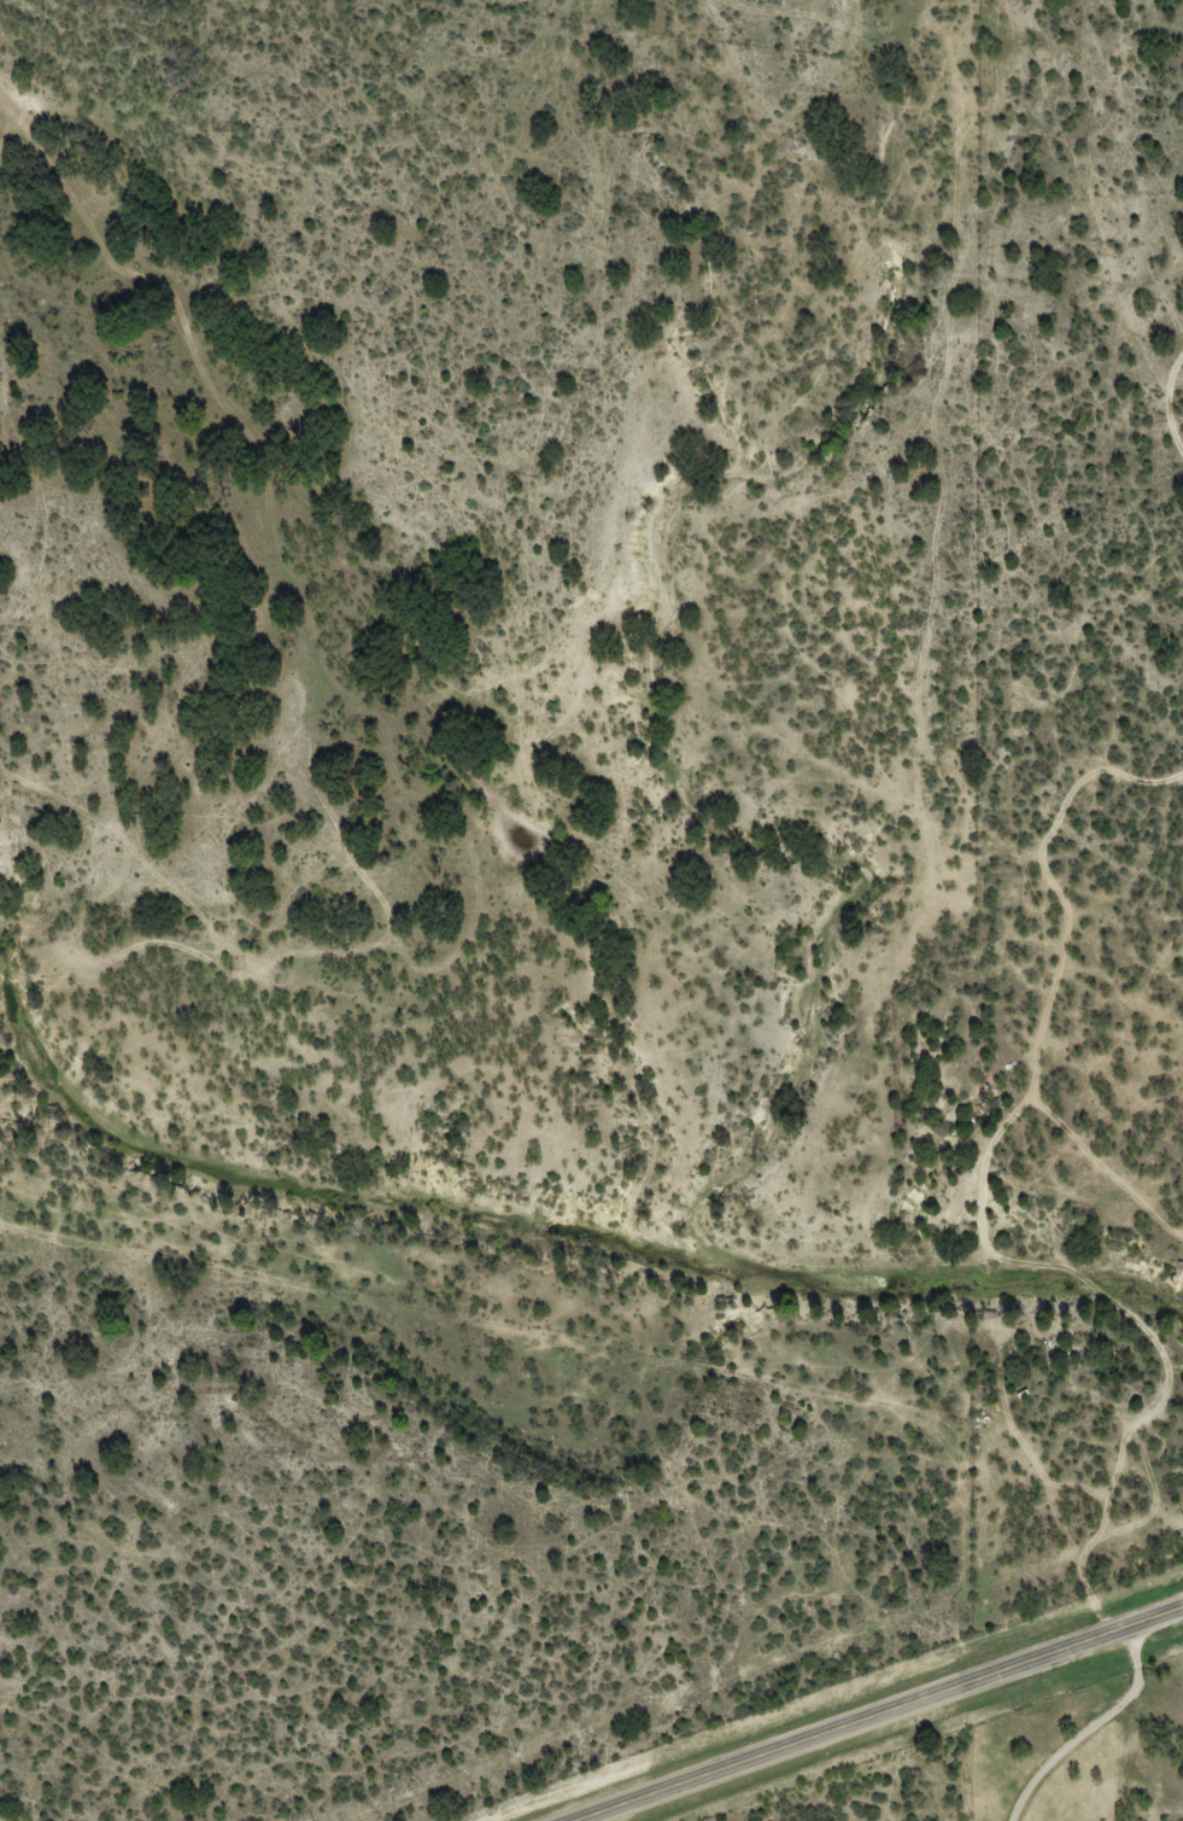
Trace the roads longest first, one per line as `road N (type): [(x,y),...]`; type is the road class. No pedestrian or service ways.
road 1 (primary): [(1182,1611),(579,1820)]

